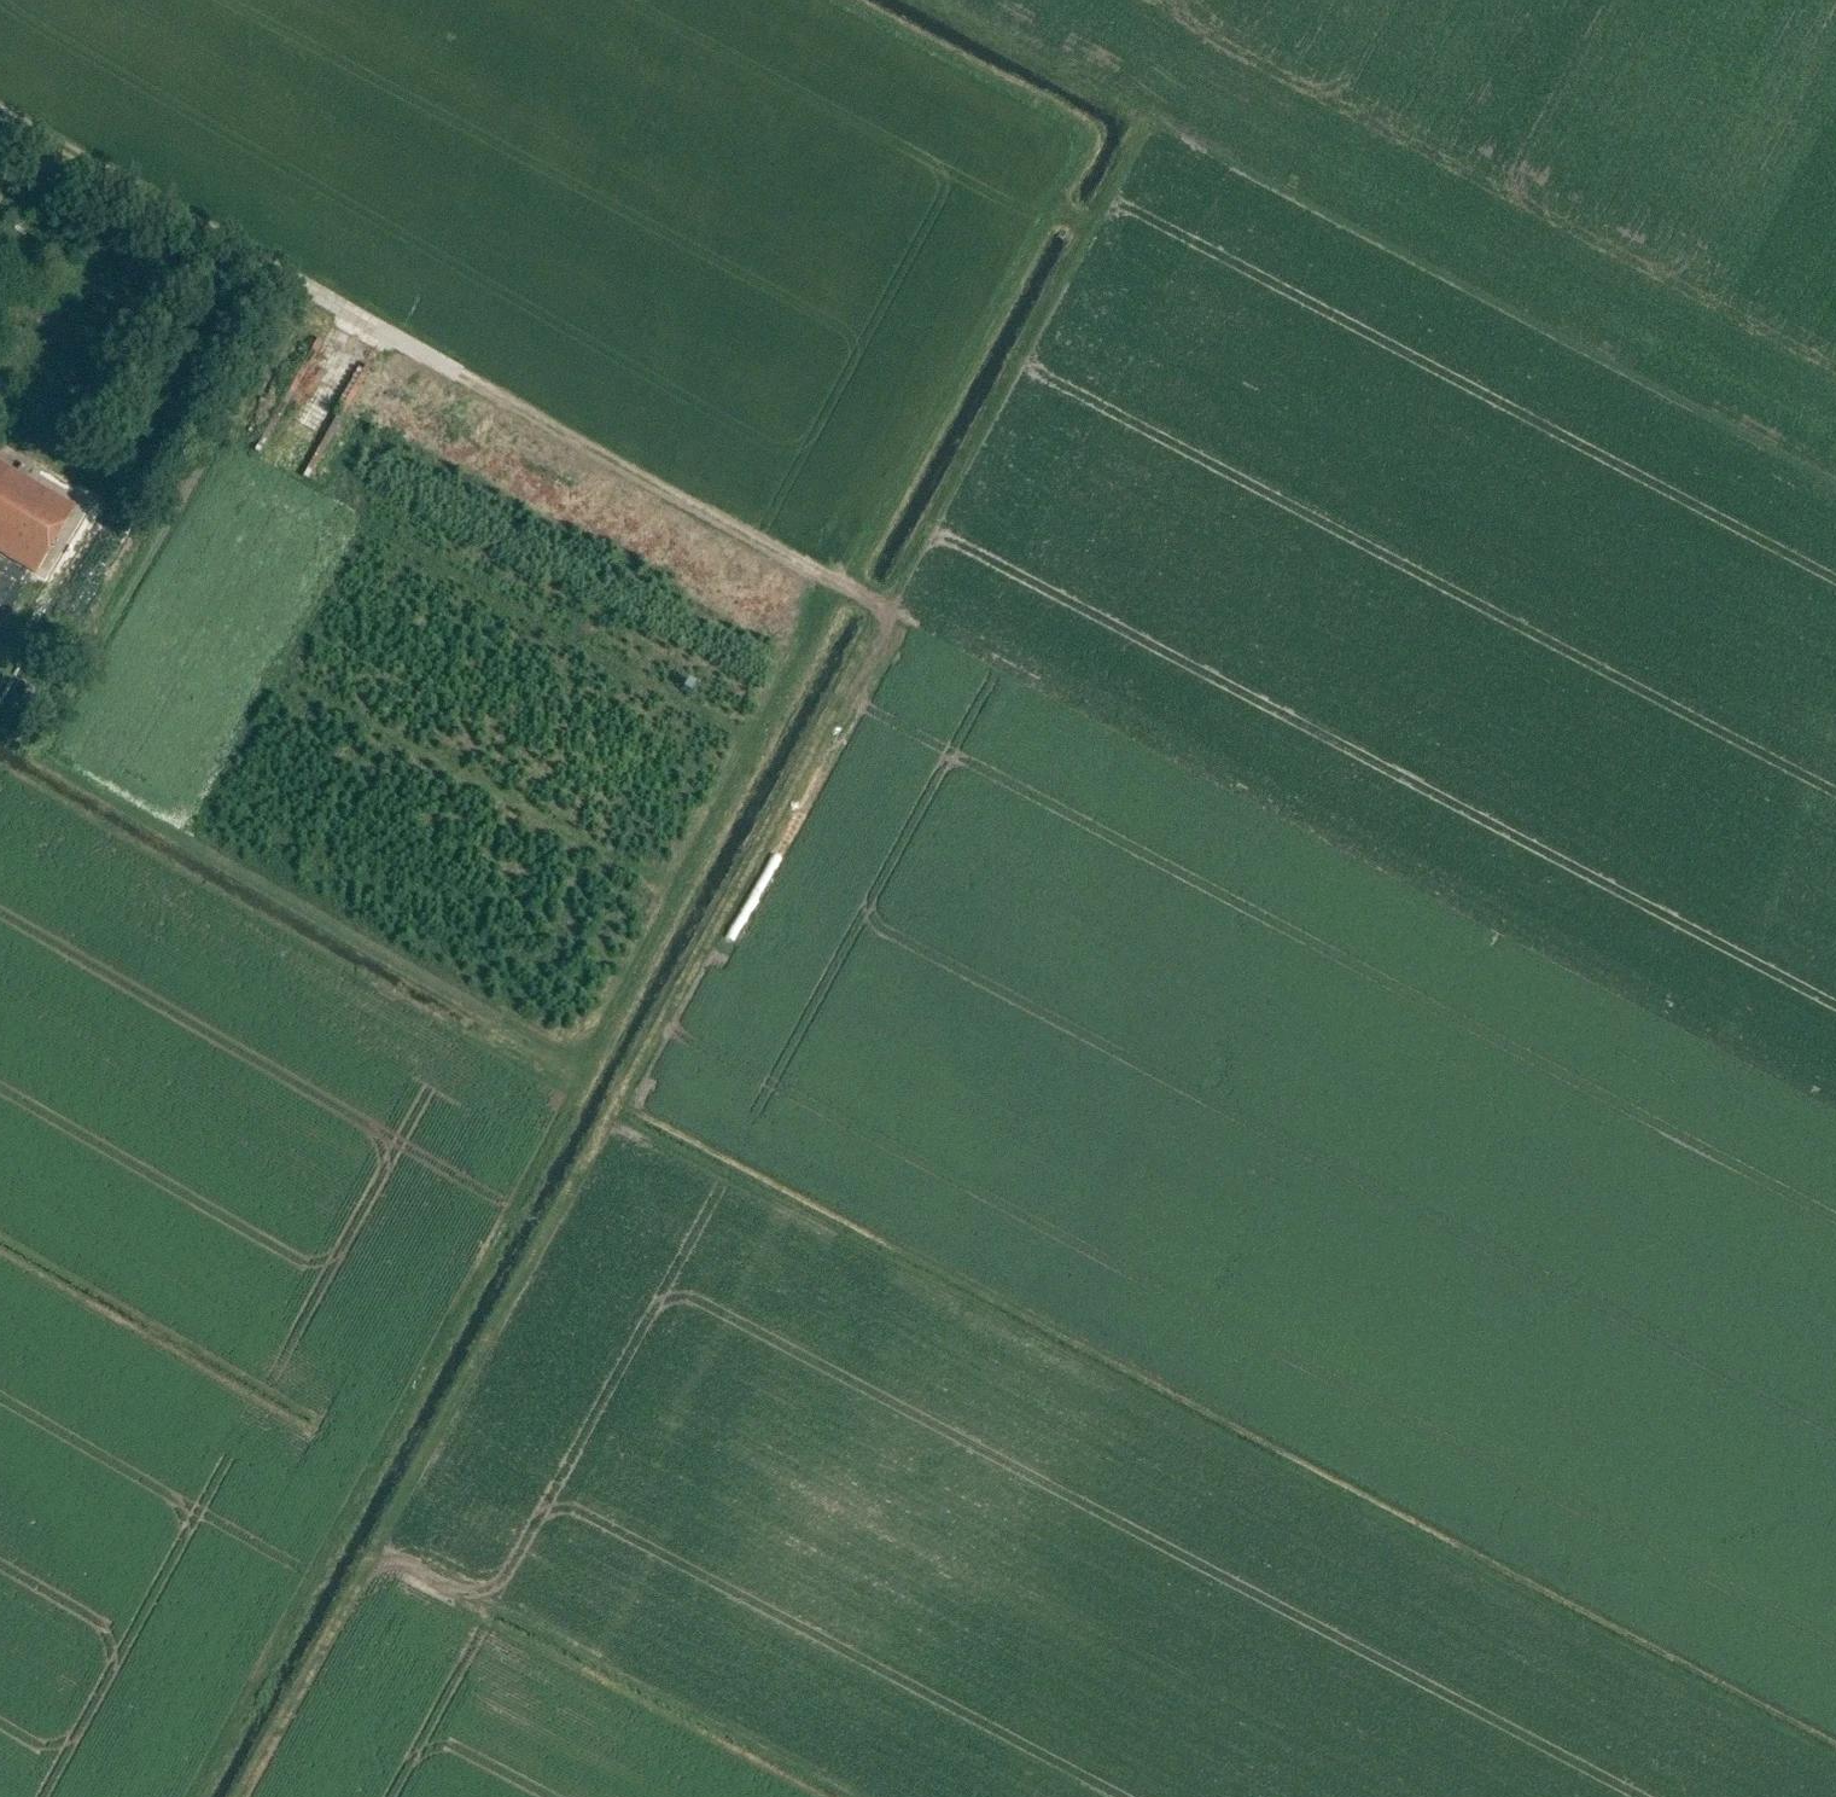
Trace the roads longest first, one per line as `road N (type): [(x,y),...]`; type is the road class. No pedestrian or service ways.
road 1 (track): [(0,109),(880,606)]

